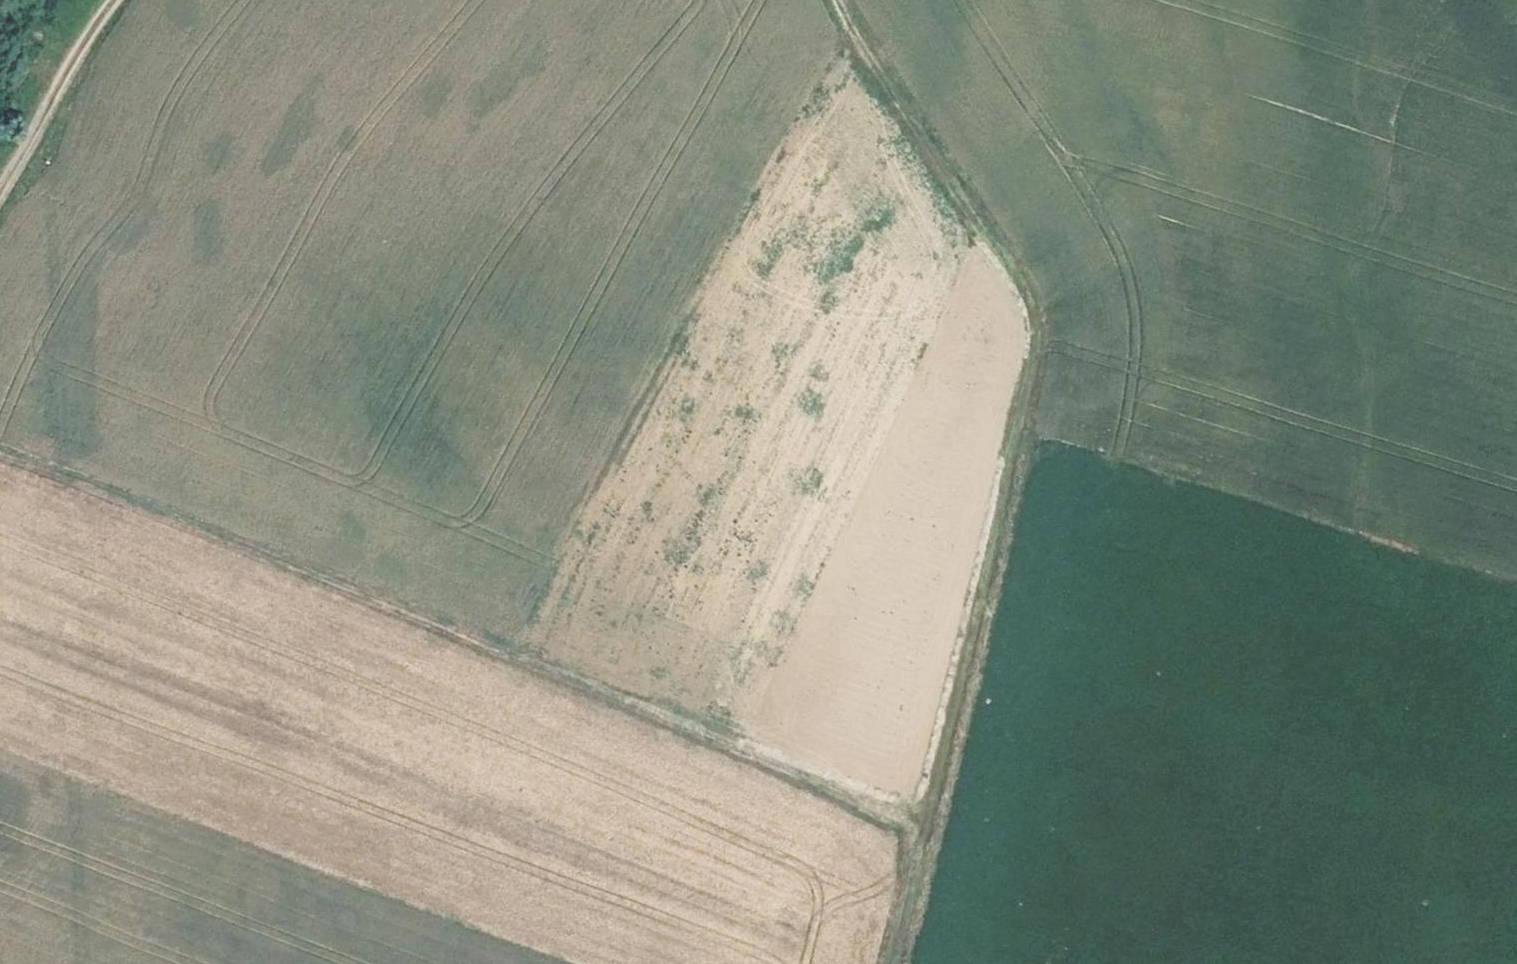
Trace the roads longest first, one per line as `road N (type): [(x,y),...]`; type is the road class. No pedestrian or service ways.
road 1 (track): [(830,0),(1017,285),(1037,344),(896,963)]
road 2 (track): [(0,457),(931,822)]
road 3 (track): [(0,197),(116,0)]

